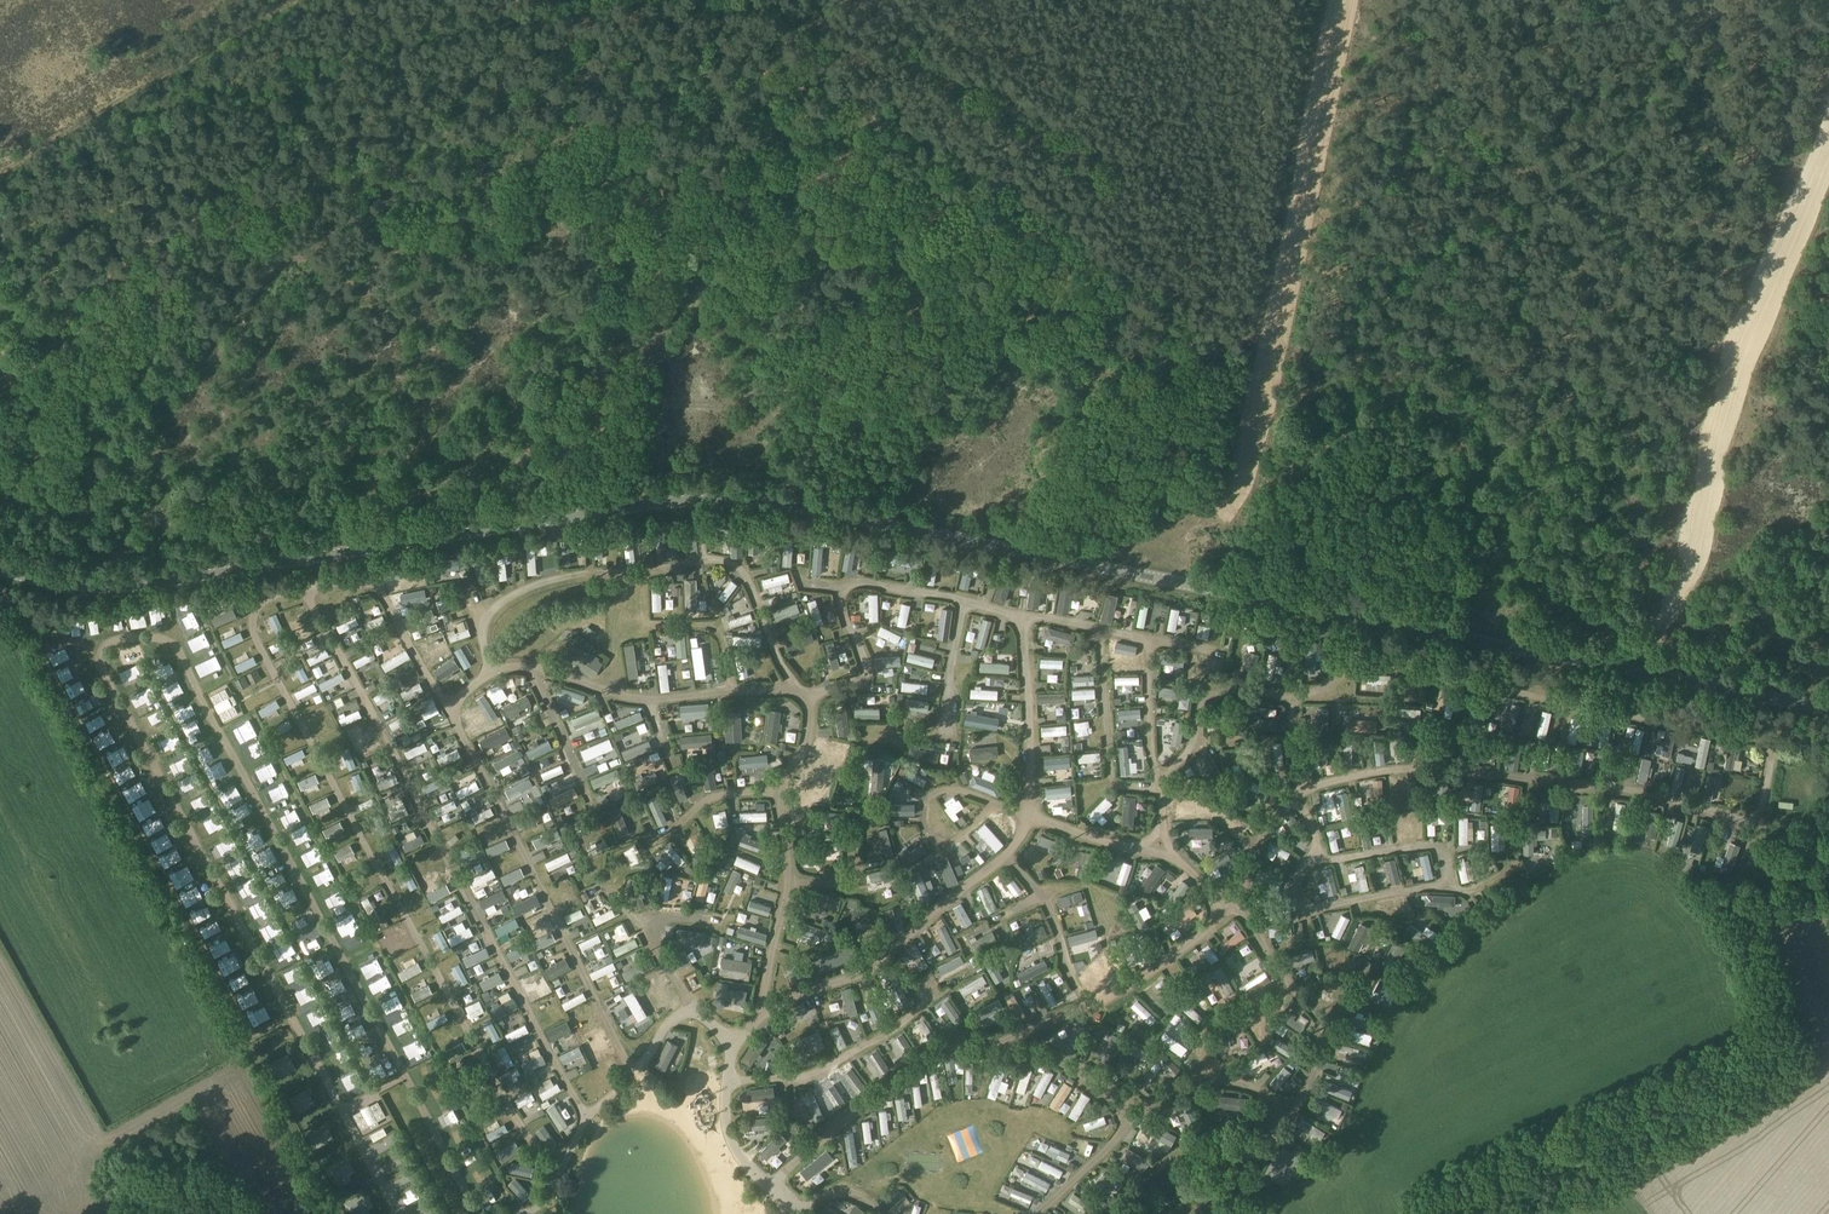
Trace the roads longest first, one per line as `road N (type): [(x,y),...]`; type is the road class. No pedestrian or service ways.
road 1 (track): [(1108,567),(1232,504),(1244,477),(1342,0)]
road 2 (track): [(1628,669),(1691,562),(1739,356),(1828,150)]

